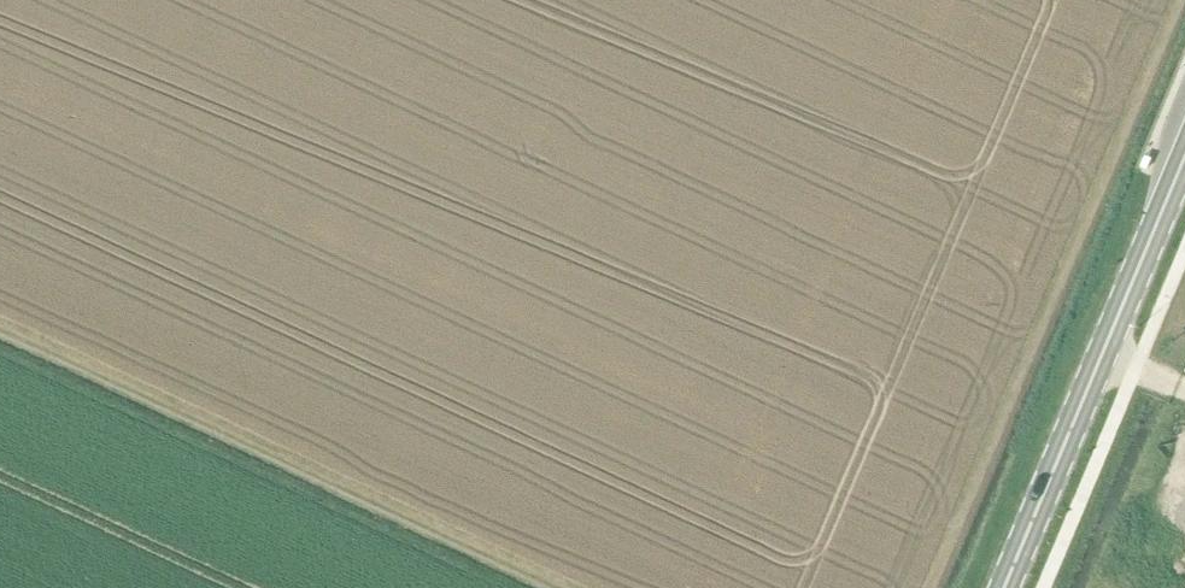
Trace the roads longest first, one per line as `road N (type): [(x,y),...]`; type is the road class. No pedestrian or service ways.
road 1 (secondary): [(1004,587),(1184,155)]

